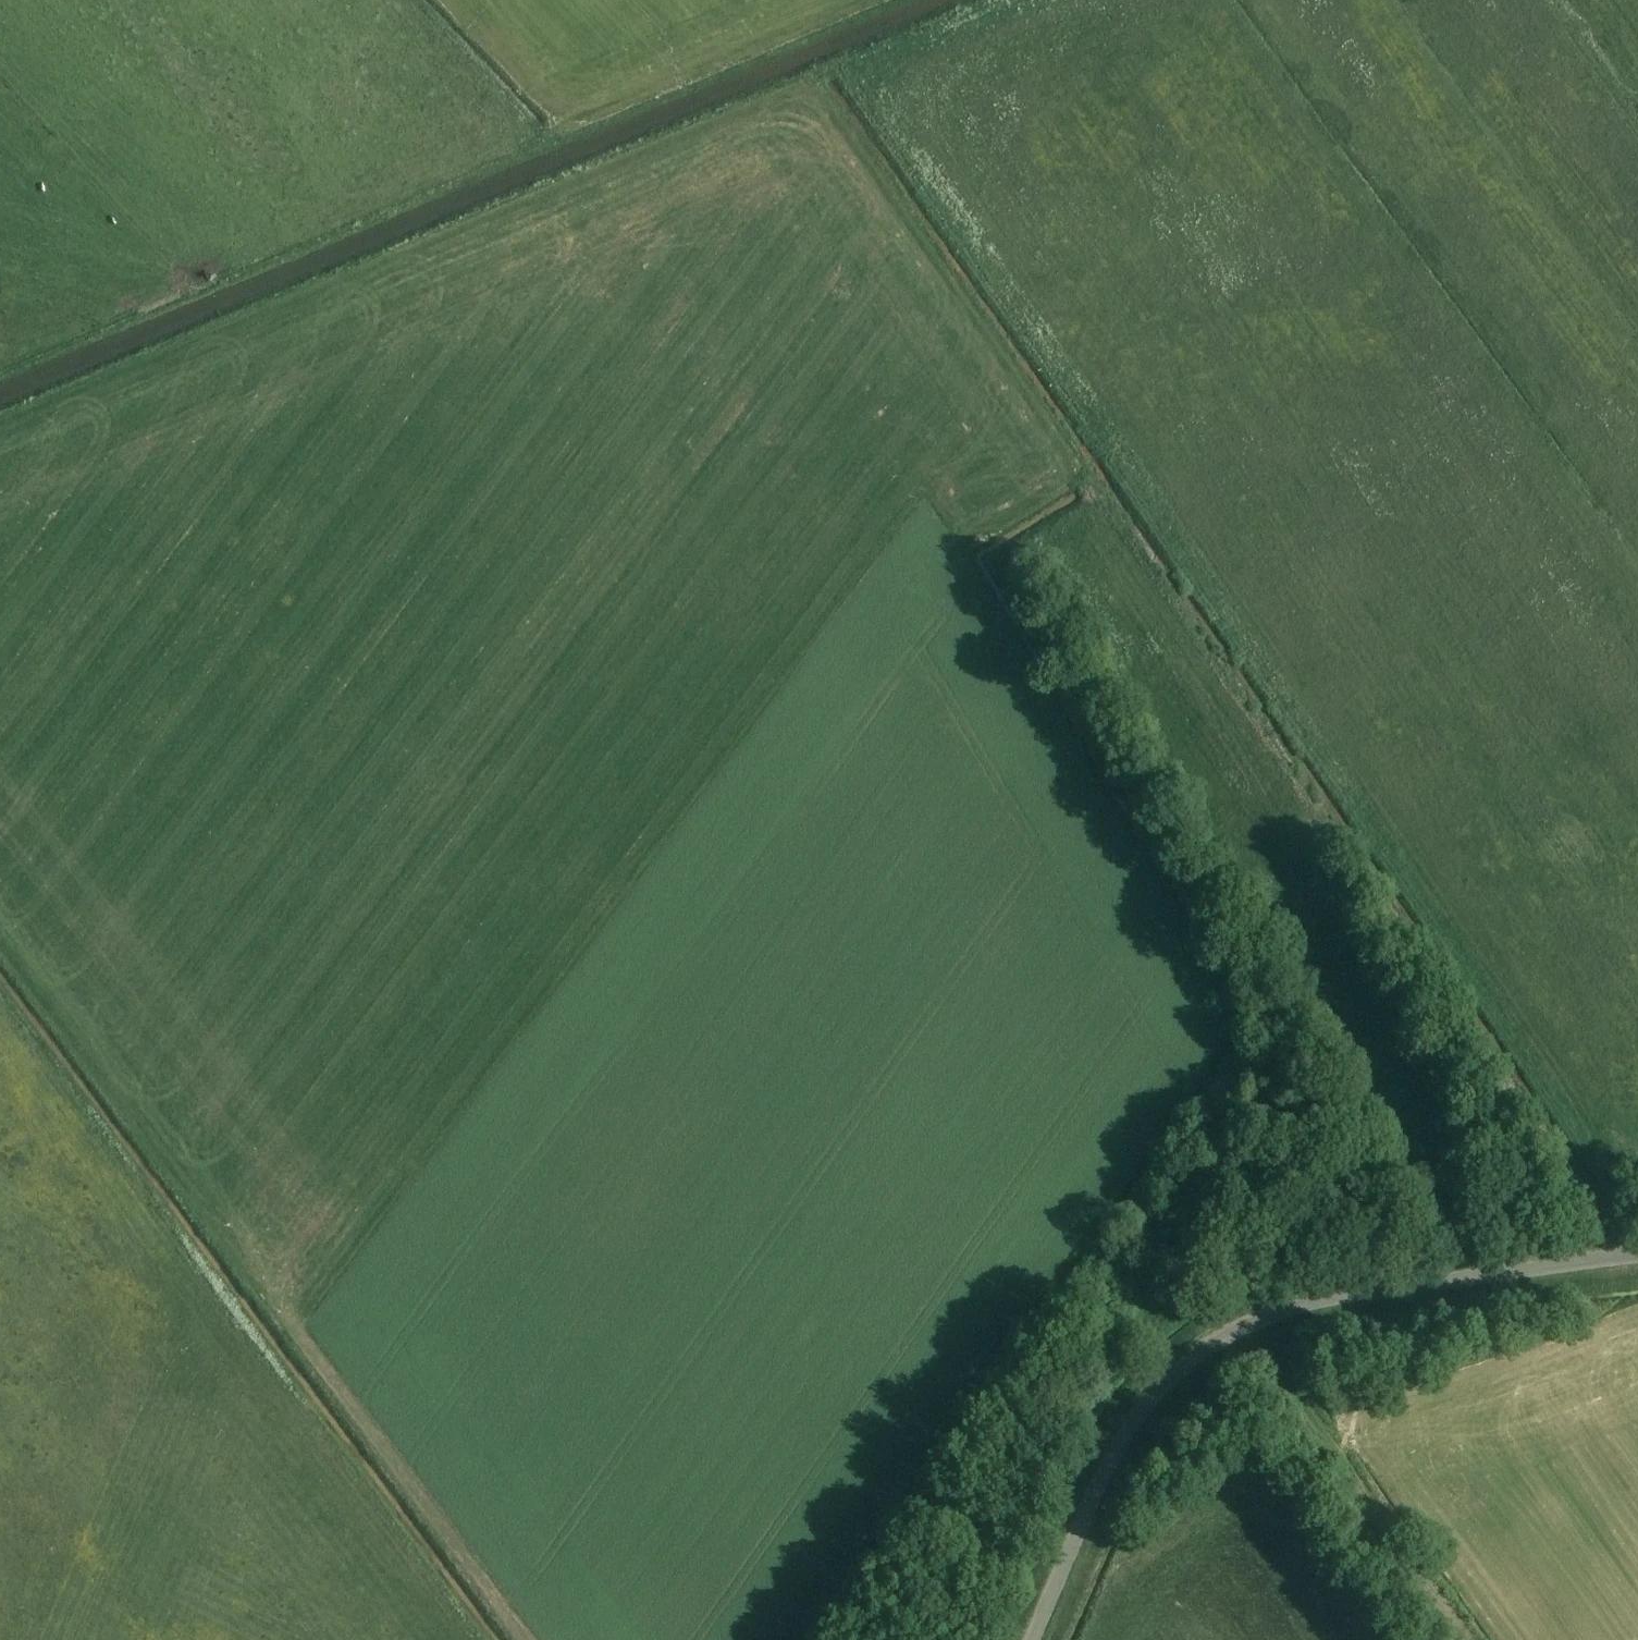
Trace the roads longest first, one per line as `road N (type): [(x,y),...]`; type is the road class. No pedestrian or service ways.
road 1 (unclassified): [(1032,1639),(1134,1422),(1199,1350),(1238,1323),(1324,1297),(1637,1253)]
road 2 (track): [(1463,1639),(1238,1323)]

